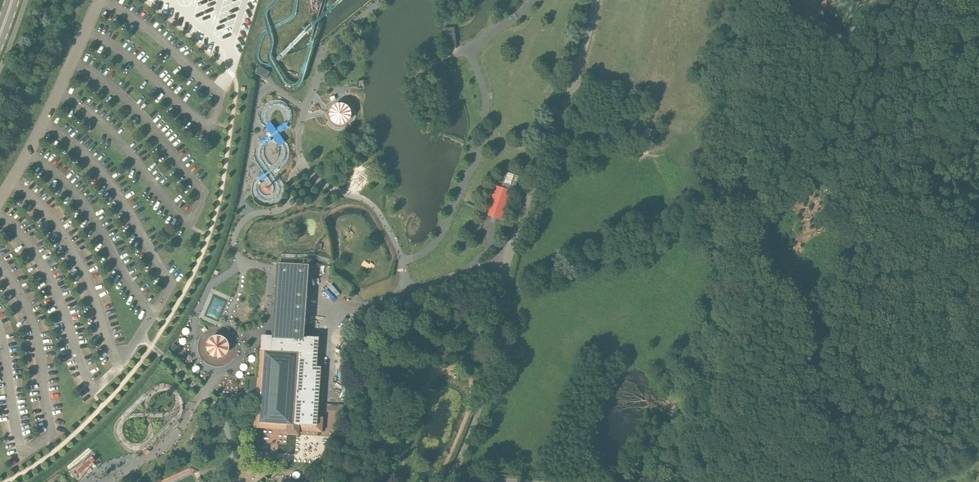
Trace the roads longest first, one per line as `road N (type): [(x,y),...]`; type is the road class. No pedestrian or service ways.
road 1 (unclassified): [(454,471),(480,405),(509,255),(596,0)]

